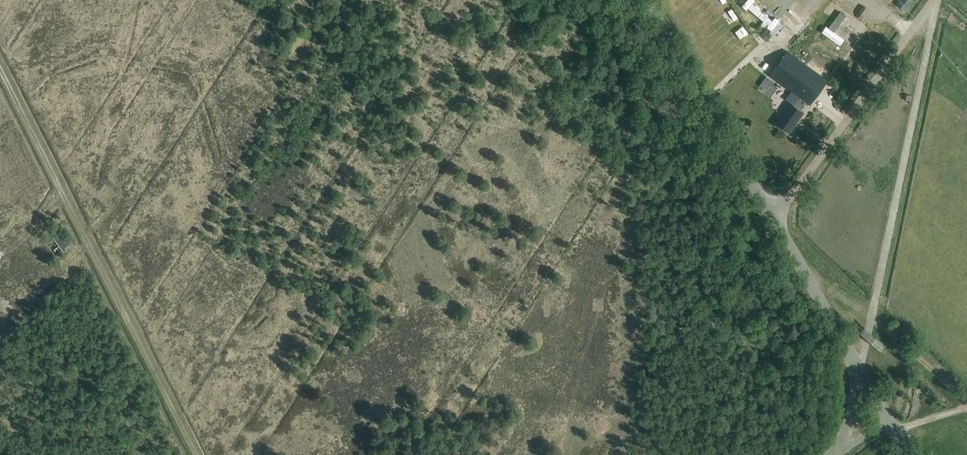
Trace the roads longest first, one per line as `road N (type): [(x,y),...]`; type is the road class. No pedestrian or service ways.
road 1 (track): [(0,68),(195,454)]
road 2 (unclassified): [(933,0),(789,199),(770,214)]
road 3 (unclassified): [(647,0),(770,214)]
road 4 (unclassified): [(770,214),(859,368)]

